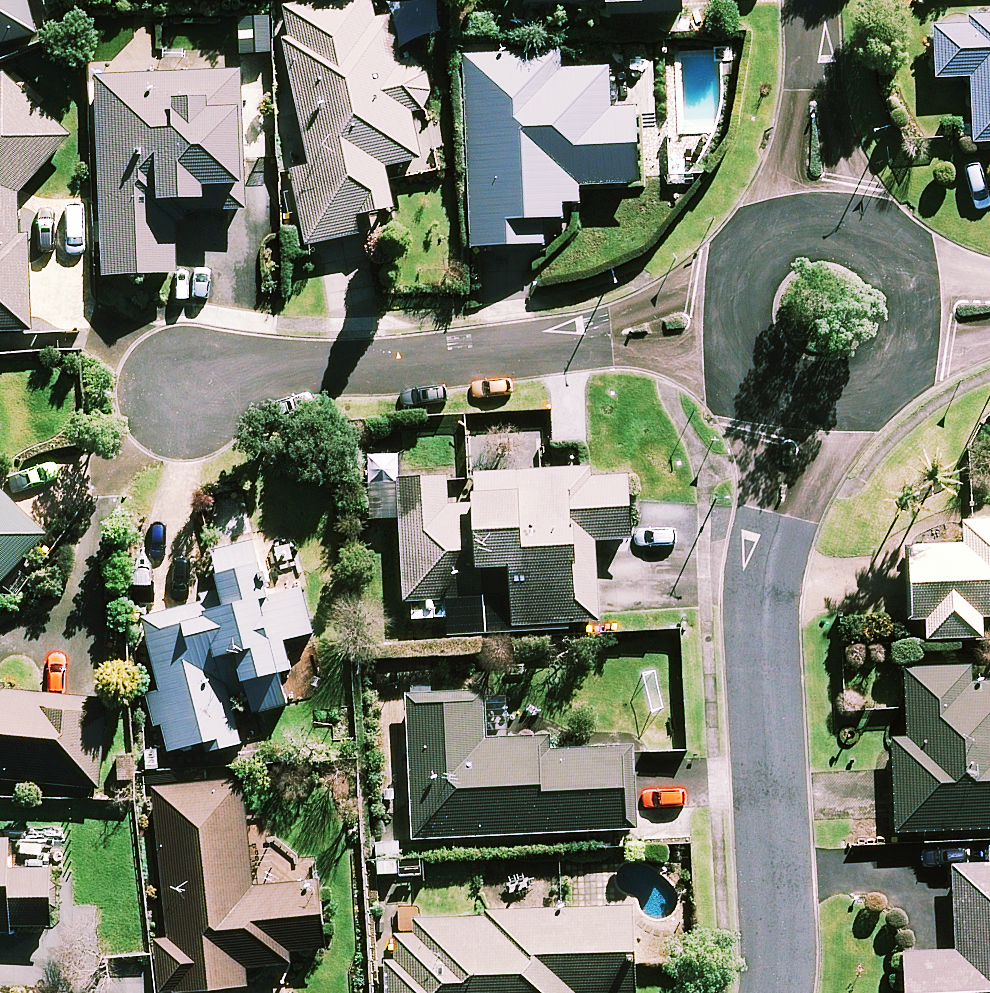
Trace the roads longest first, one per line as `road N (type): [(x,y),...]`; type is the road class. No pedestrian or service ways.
road 1 (residential): [(779,992),(764,594),(795,400)]
road 2 (residential): [(181,396),(270,370),(734,326)]
road 3 (residential): [(810,0),(819,228)]
road 4 (residential): [(910,311),(907,339),(876,386),(851,399),(795,400)]
road 5 (residential): [(734,326),(735,297),(765,248),(819,228)]
road 6 (residential): [(819,228),(871,243),(891,261),(910,311)]

